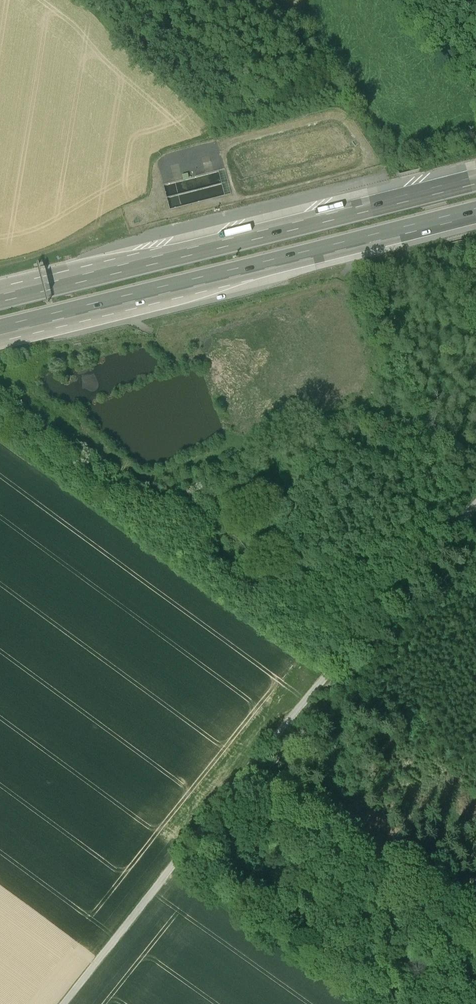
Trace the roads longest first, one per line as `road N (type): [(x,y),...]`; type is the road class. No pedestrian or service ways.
road 1 (unclassified): [(63,1003),(475,502)]
road 2 (motorway): [(475,178),(0,296)]
road 3 (motorway): [(0,331),(475,216)]

